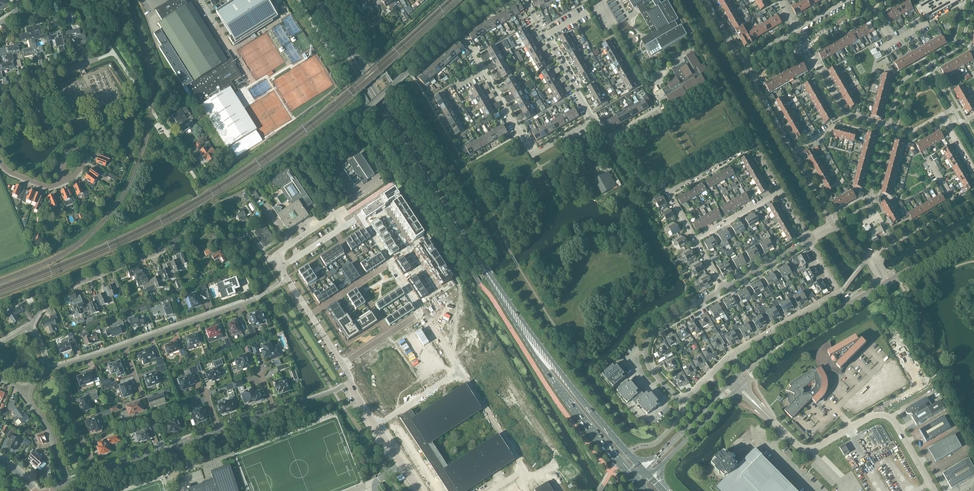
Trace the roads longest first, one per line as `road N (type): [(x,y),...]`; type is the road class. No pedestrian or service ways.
road 1 (residential): [(724,289),(657,328),(648,343),(651,369),(679,397),(729,358),(837,295),(809,238)]
road 2 (secondary): [(495,286),(316,0)]
road 3 (unclassified): [(934,490),(886,416),(871,416),(808,450),(739,388)]
road 4 (residential): [(593,119),(532,154),(456,27),(497,0)]
road 5 (residential): [(973,171),(941,115),(908,132),(845,115),(808,49)]
road 6 (secondary): [(495,286),(545,370),(634,480)]
road 7 (secondary): [(643,470),(495,286)]
road 8 (residential): [(782,190),(753,145),(700,174),(671,193),(696,240)]
road 9 (residential): [(833,227),(753,80)]
road 10 (residential): [(30,330),(64,289),(166,249)]
road 11 (residential): [(194,177),(113,52)]
road 12 (residential): [(418,490),(342,363)]
road 13 (residential): [(124,346),(256,299)]
road 14 (residential): [(593,119),(526,0)]
road 15 (tertiary): [(773,351),(886,284)]
road 16 (residential): [(97,474),(219,431)]
road 17 (tertiary): [(733,381),(643,470)]
road 18 (tertiary): [(650,477),(739,388)]

